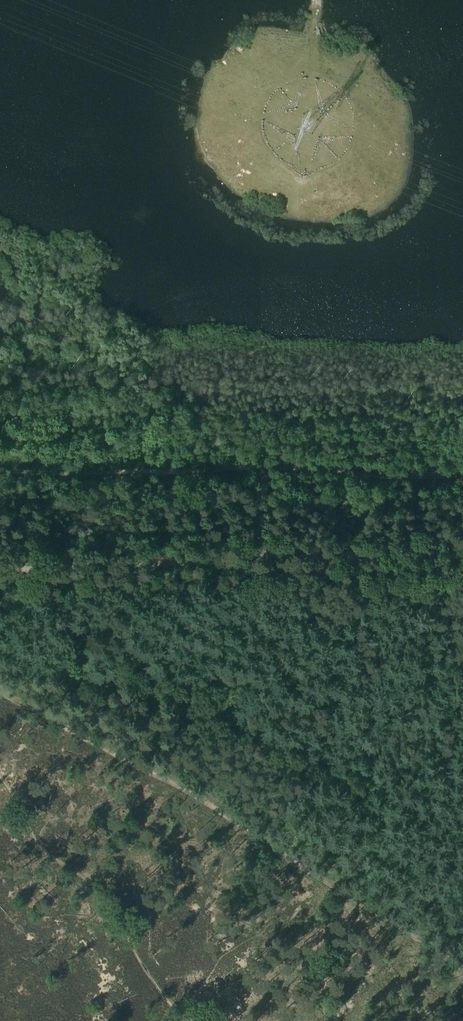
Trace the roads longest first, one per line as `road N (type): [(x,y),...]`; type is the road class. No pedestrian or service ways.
road 1 (track): [(0,467),(132,476),(462,476)]
road 2 (unclassified): [(0,570),(462,556)]

